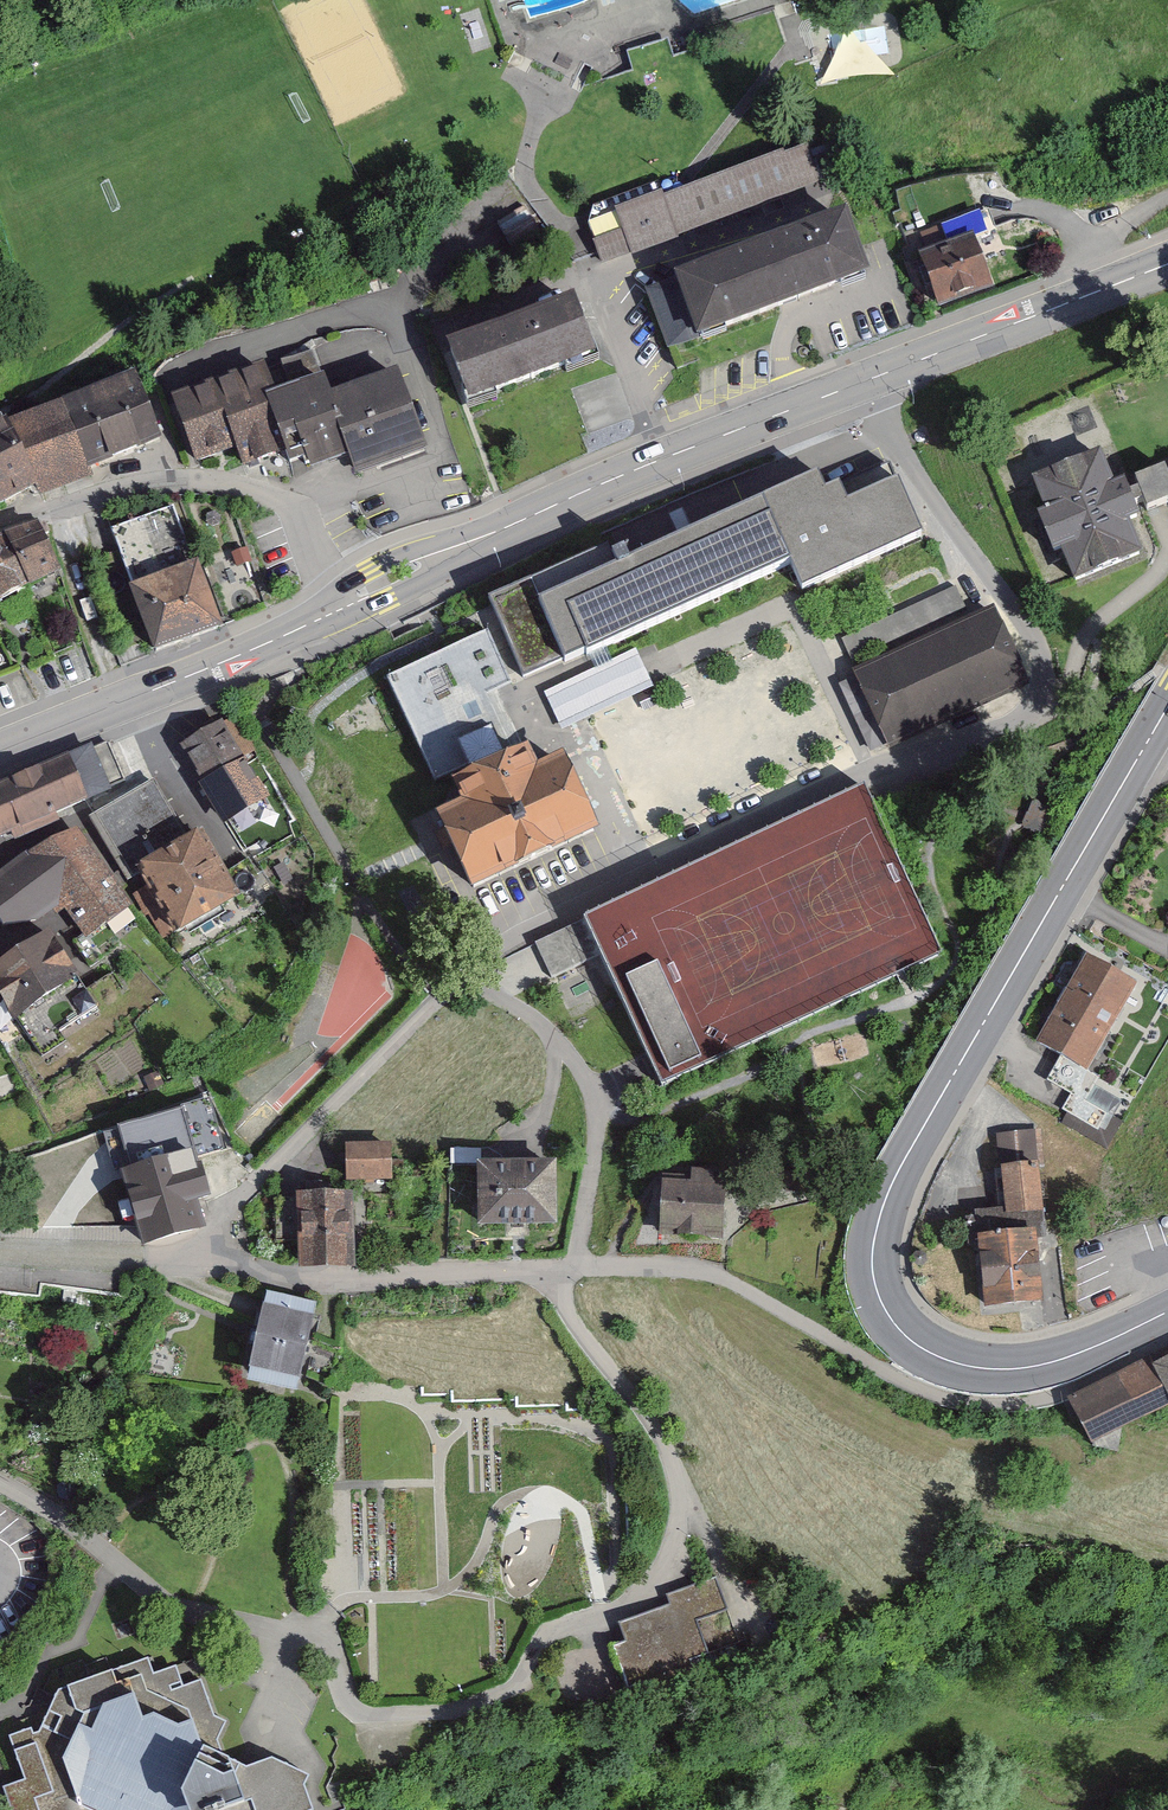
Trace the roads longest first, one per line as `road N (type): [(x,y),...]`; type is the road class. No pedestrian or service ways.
road 1 (residential): [(0,1481),(193,1611),(318,1639),(356,1709),(452,1712),(505,1693),(553,1635),(617,1611),(658,1581),(674,1550),(679,1509),(674,1468),(657,1431),(572,1321),(552,1272)]
road 2 (residential): [(867,380),(937,501),(1020,612),(1049,673),(1039,709),(534,922)]
road 3 (primary): [(1140,1326),(1039,1366),(958,1364),(898,1328),(877,1292),(872,1253),(907,1156),(1148,740)]
road 4 (residential): [(552,1272),(586,1271),(594,1103),(558,1036),(487,992),(462,989),(440,991),(236,1201),(216,1263)]
road 5 (primary): [(867,380),(589,490),(341,604)]
road 6 (residential): [(341,604),(296,507),(276,486),(180,475),(0,534)]
road 7 (primary): [(341,604),(237,657),(0,753)]
road 8 (residential): [(216,1263),(331,1283),(552,1272)]
road 9 (primary): [(1167,264),(867,380)]
road 10 (residential): [(0,1250),(216,1263)]

